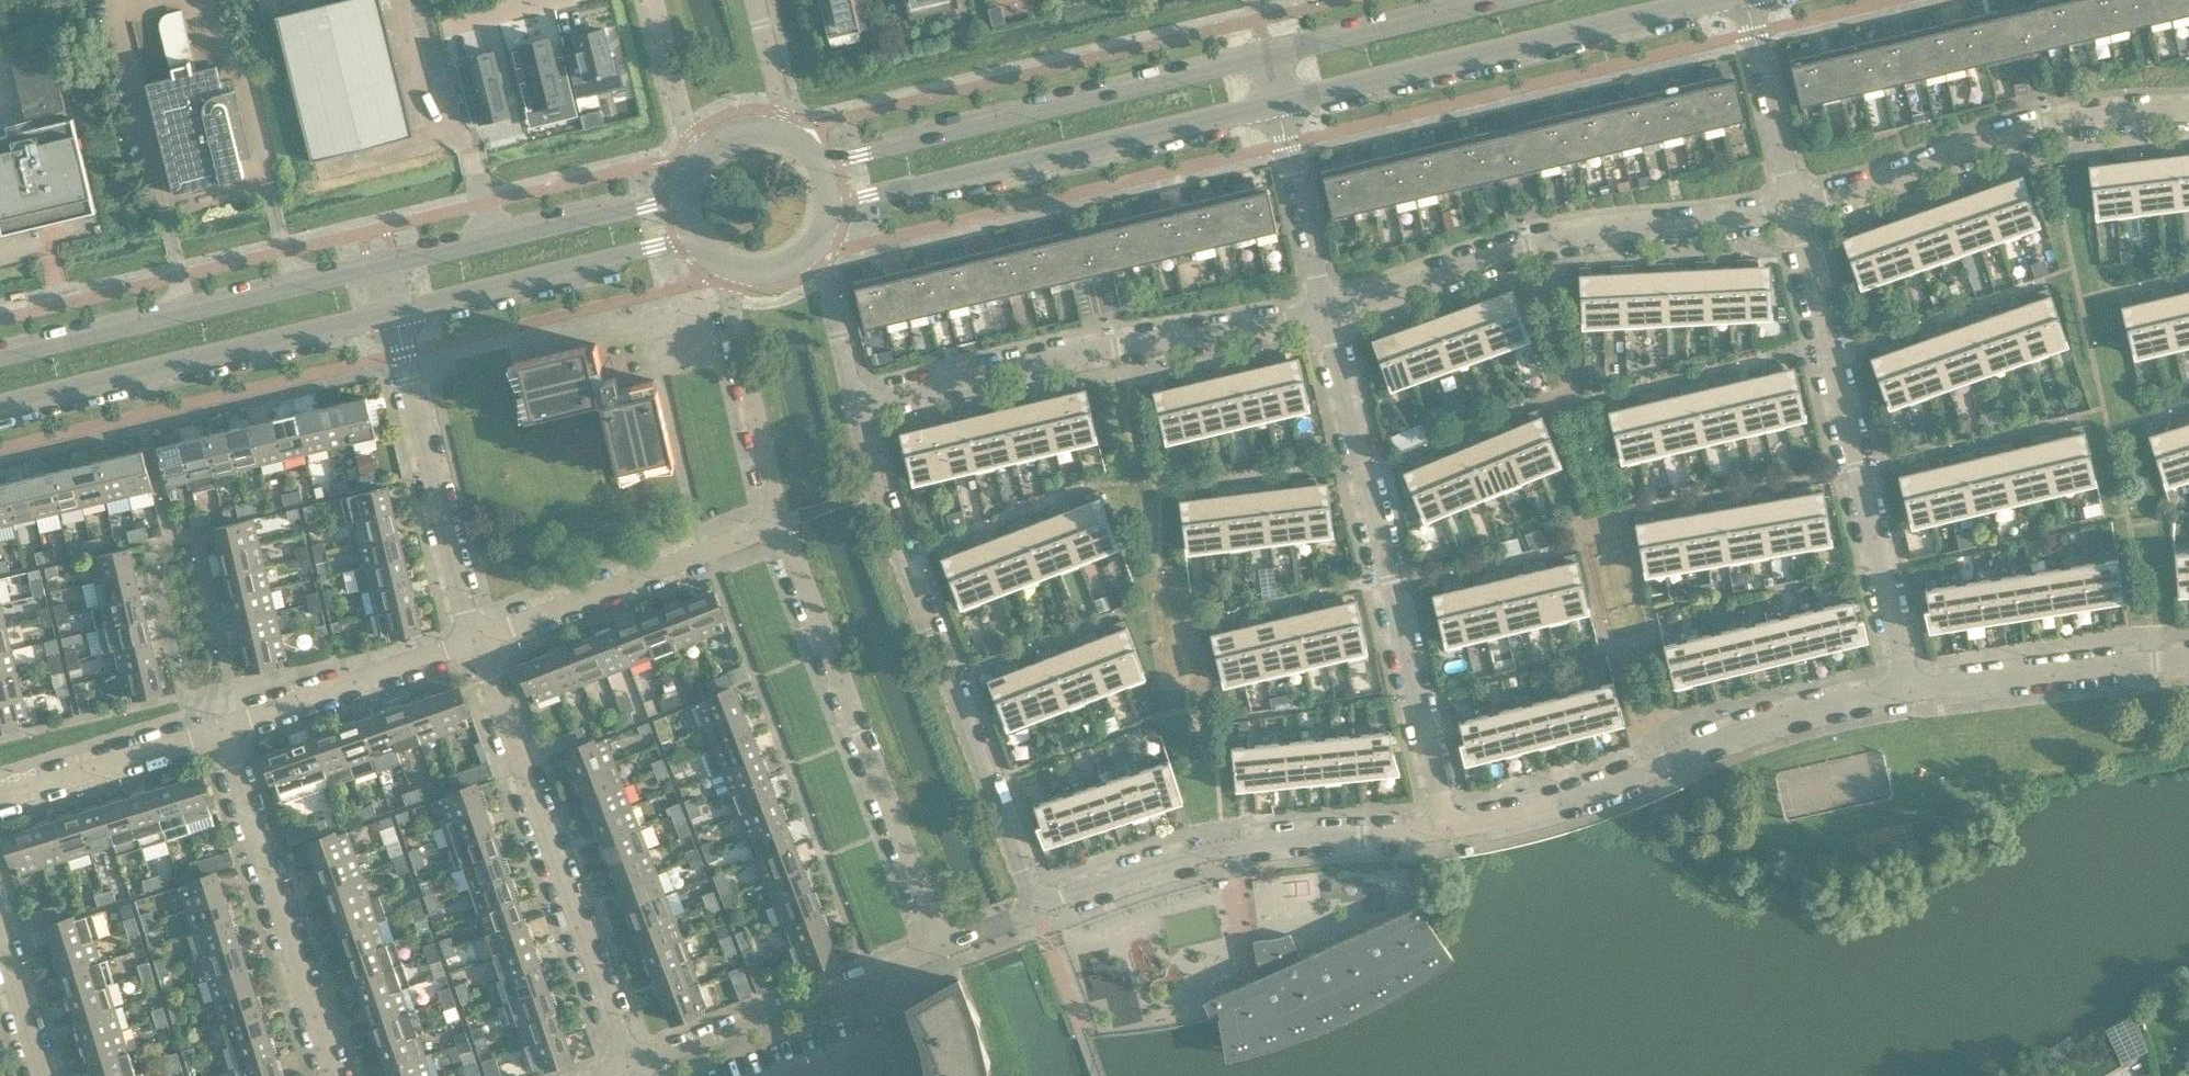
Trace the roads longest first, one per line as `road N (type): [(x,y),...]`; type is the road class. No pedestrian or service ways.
road 1 (residential): [(1035,906),(874,490),(854,401)]
road 2 (residential): [(1447,828),(1324,311)]
road 3 (residential): [(1906,687),(1796,208)]
road 4 (residential): [(1324,311),(1527,246),(1796,208)]
road 5 (residential): [(1906,687),(1778,717),(1570,800),(1447,828)]
road 6 (residential): [(854,401),(1115,344),(1324,311)]
road 7 (secondary): [(1276,106),(1728,0)]
road 8 (residential): [(628,1070),(472,635)]
road 9 (secondary): [(830,207),(1276,106)]
road 10 (secondary): [(1263,53),(820,162)]
road 11 (residential): [(780,525),(939,944)]
road 12 (residential): [(1447,828),(1222,848),(1035,906)]
road 13 (residential): [(1796,208),(2044,127),(2110,114),(2188,112)]
road 14 (secondary): [(0,405),(394,313)]
road 15 (secondary): [(381,265),(0,359)]
road 16 (residential): [(333,1075),(256,859),(220,728)]
road 17 (residential): [(628,1070),(939,944)]
road 18 (residential): [(472,635),(394,313)]
road 19 (residential): [(472,635),(780,525)]
road 20 (secondary): [(683,194),(381,265)]
road 21 (secondary): [(394,313),(694,239)]
road 22 (residential): [(2188,658),(1906,687)]
road 23 (residential): [(220,728),(472,635)]
road 24 (residential): [(725,266),(780,525)]
road 25 (residential): [(0,797),(220,728)]
road 26 (residential): [(1796,208),(1745,0)]
road 27 (residential): [(1324,311),(1276,106)]
road 28 (secondary): [(1450,7),(1263,53)]
road 29 (residential): [(654,0),(697,157)]
road 30 (residential): [(854,401),(814,247)]
road 31 (residential): [(40,1075),(0,939)]
road 32 (residential): [(791,135),(758,0)]

